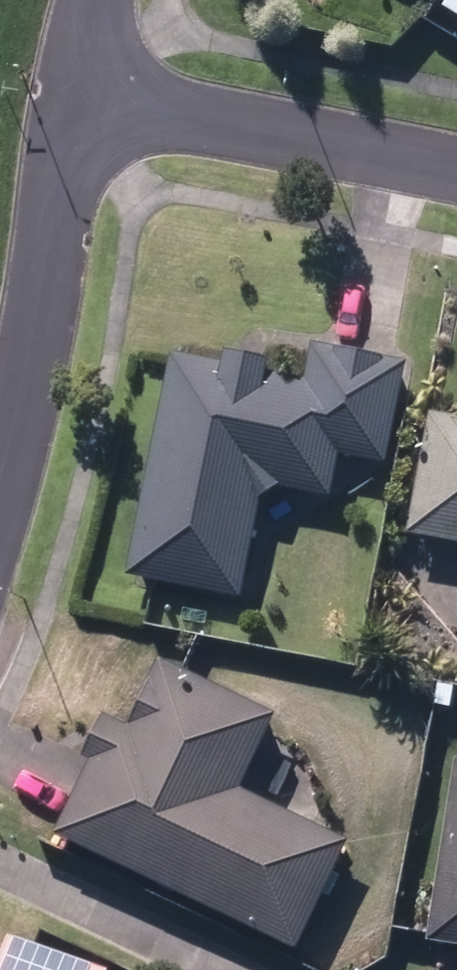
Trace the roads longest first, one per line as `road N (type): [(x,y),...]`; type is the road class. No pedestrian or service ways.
road 1 (residential): [(88,81),(13,534),(0,560)]
road 2 (residential): [(88,81),(456,161)]

